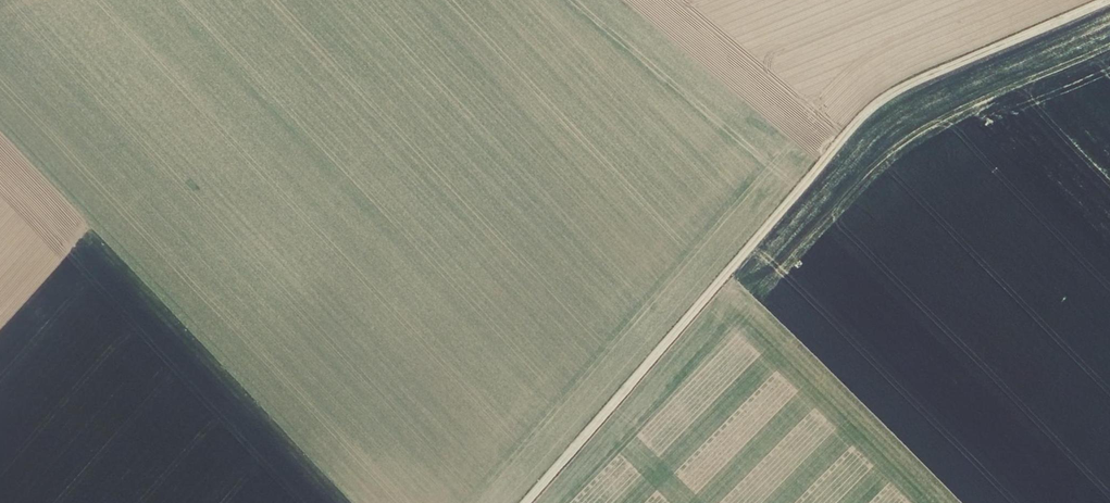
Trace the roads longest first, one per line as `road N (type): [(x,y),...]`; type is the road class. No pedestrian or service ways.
road 1 (track): [(721,282),(871,99),(1099,0)]
road 2 (track): [(721,282),(527,502)]

